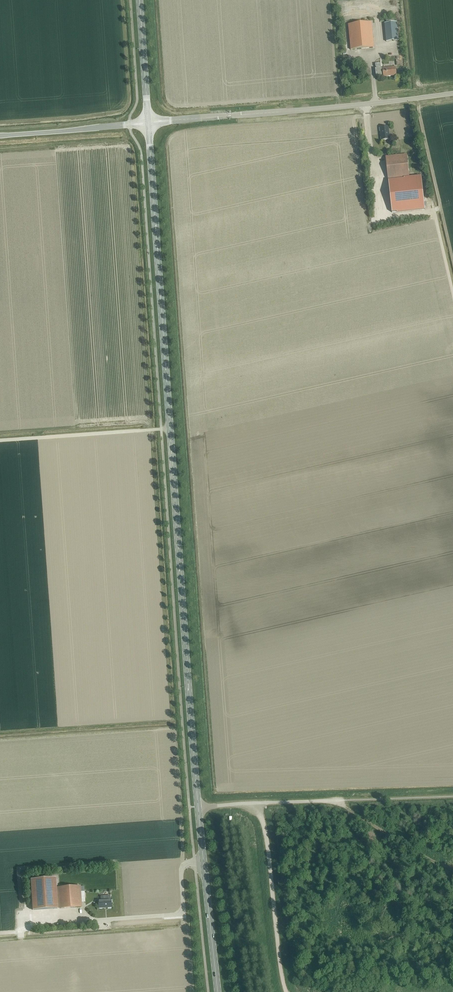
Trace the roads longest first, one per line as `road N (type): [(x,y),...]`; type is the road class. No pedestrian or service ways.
road 1 (secondary): [(198,807),(148,122)]
road 2 (unclassified): [(148,122),(452,93)]
road 3 (unclassified): [(452,797),(198,807)]
road 4 (secondary): [(218,991),(198,807)]
road 5 (unclassified): [(0,136),(148,122)]
road 6 (secondary): [(148,122),(139,0)]

